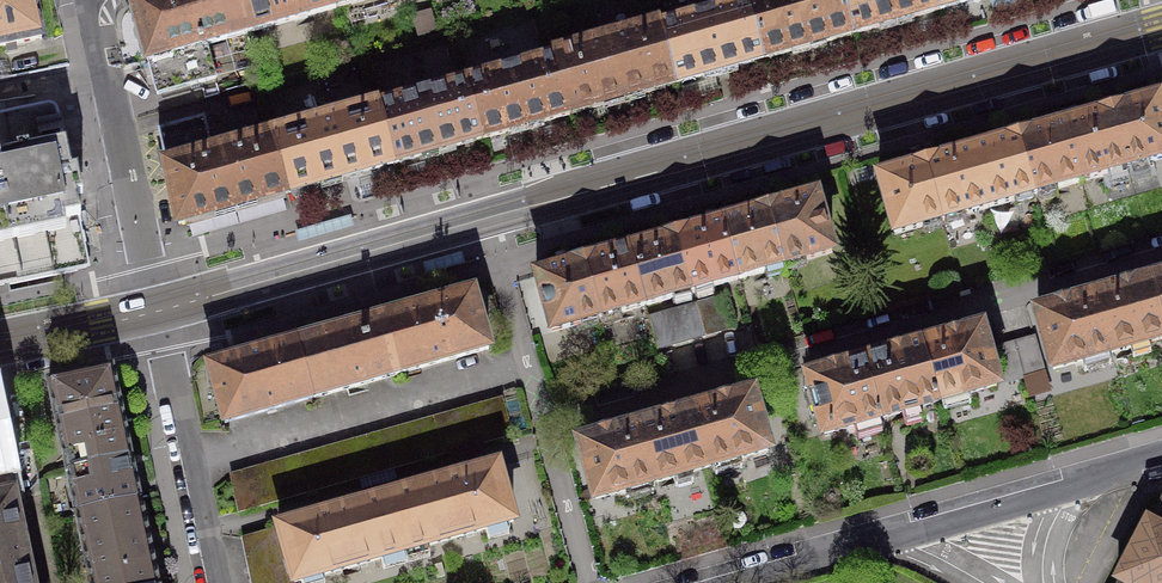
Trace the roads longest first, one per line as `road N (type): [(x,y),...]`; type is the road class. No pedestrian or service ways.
road 1 (tertiary): [(157,309),(1161,30)]
road 2 (residential): [(1161,456),(710,582)]
road 3 (residential): [(157,309),(93,0)]
road 4 (residential): [(216,582),(157,309)]
road 5 (tertiary): [(0,342),(157,309)]

